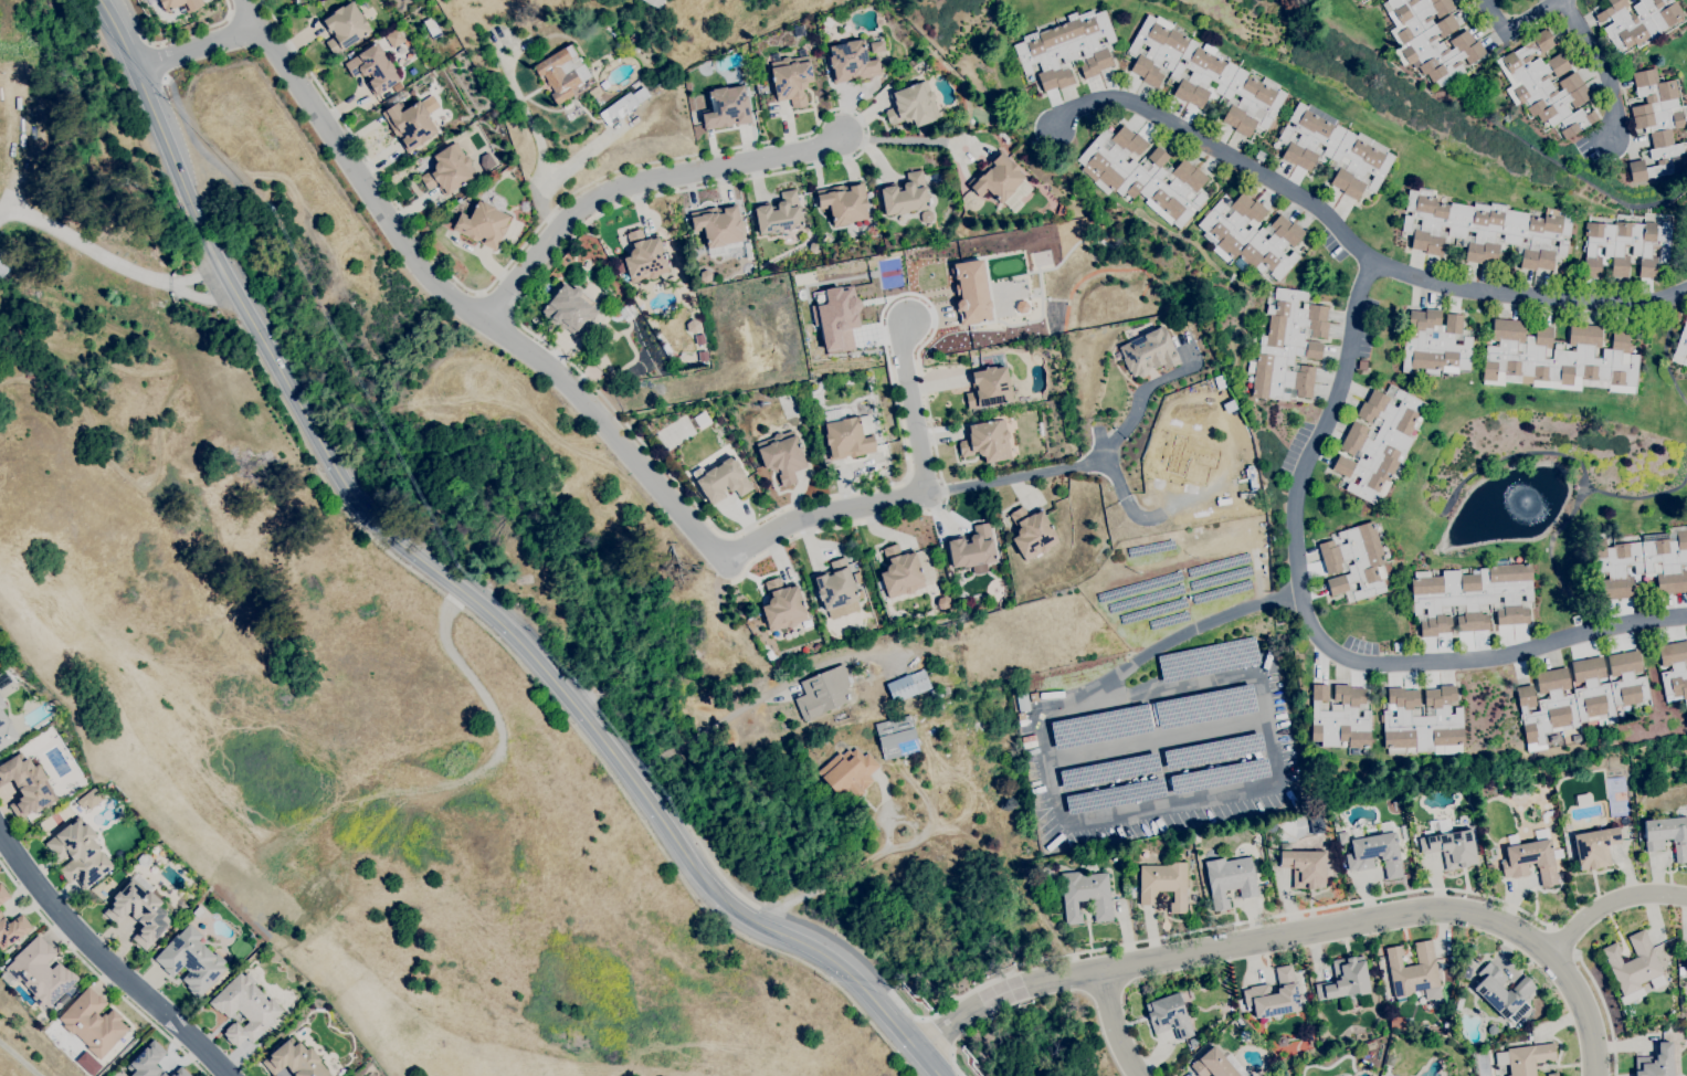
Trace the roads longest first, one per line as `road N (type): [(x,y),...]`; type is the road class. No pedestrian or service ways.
road 1 (tertiary): [(940,1075),(839,967),(718,899),(577,708),(517,642),(369,519),(251,319)]
road 2 (residential): [(916,1049),(1032,982),(1437,908),(1519,922),(1552,951),(1584,1008),(1596,1075)]
road 3 (residential): [(1686,618),(1630,622),(1491,658),(1369,665),(1337,658),(1317,641),(1300,591),(1300,472),(1345,375),(1372,264)]
road 4 (residential): [(257,32),(411,259),(506,339),(725,560)]
road 5 (residential): [(1057,125),(1095,98),(1128,98),(1305,199),(1372,264),(1433,284),(1628,300),(1686,289)]
road 6 (residential): [(484,323),(567,221),(658,177),(818,148),(841,131)]
road 7 (residential): [(725,560),(801,519),(926,495),(897,331),(908,319)]
road 8 (residential): [(0,835),(77,935),(229,1075)]
road 9 (tertiary): [(190,204),(103,0)]
road 10 (residential): [(1552,951),(1620,898),(1686,897)]
road 11 (residential): [(257,32),(136,67)]

